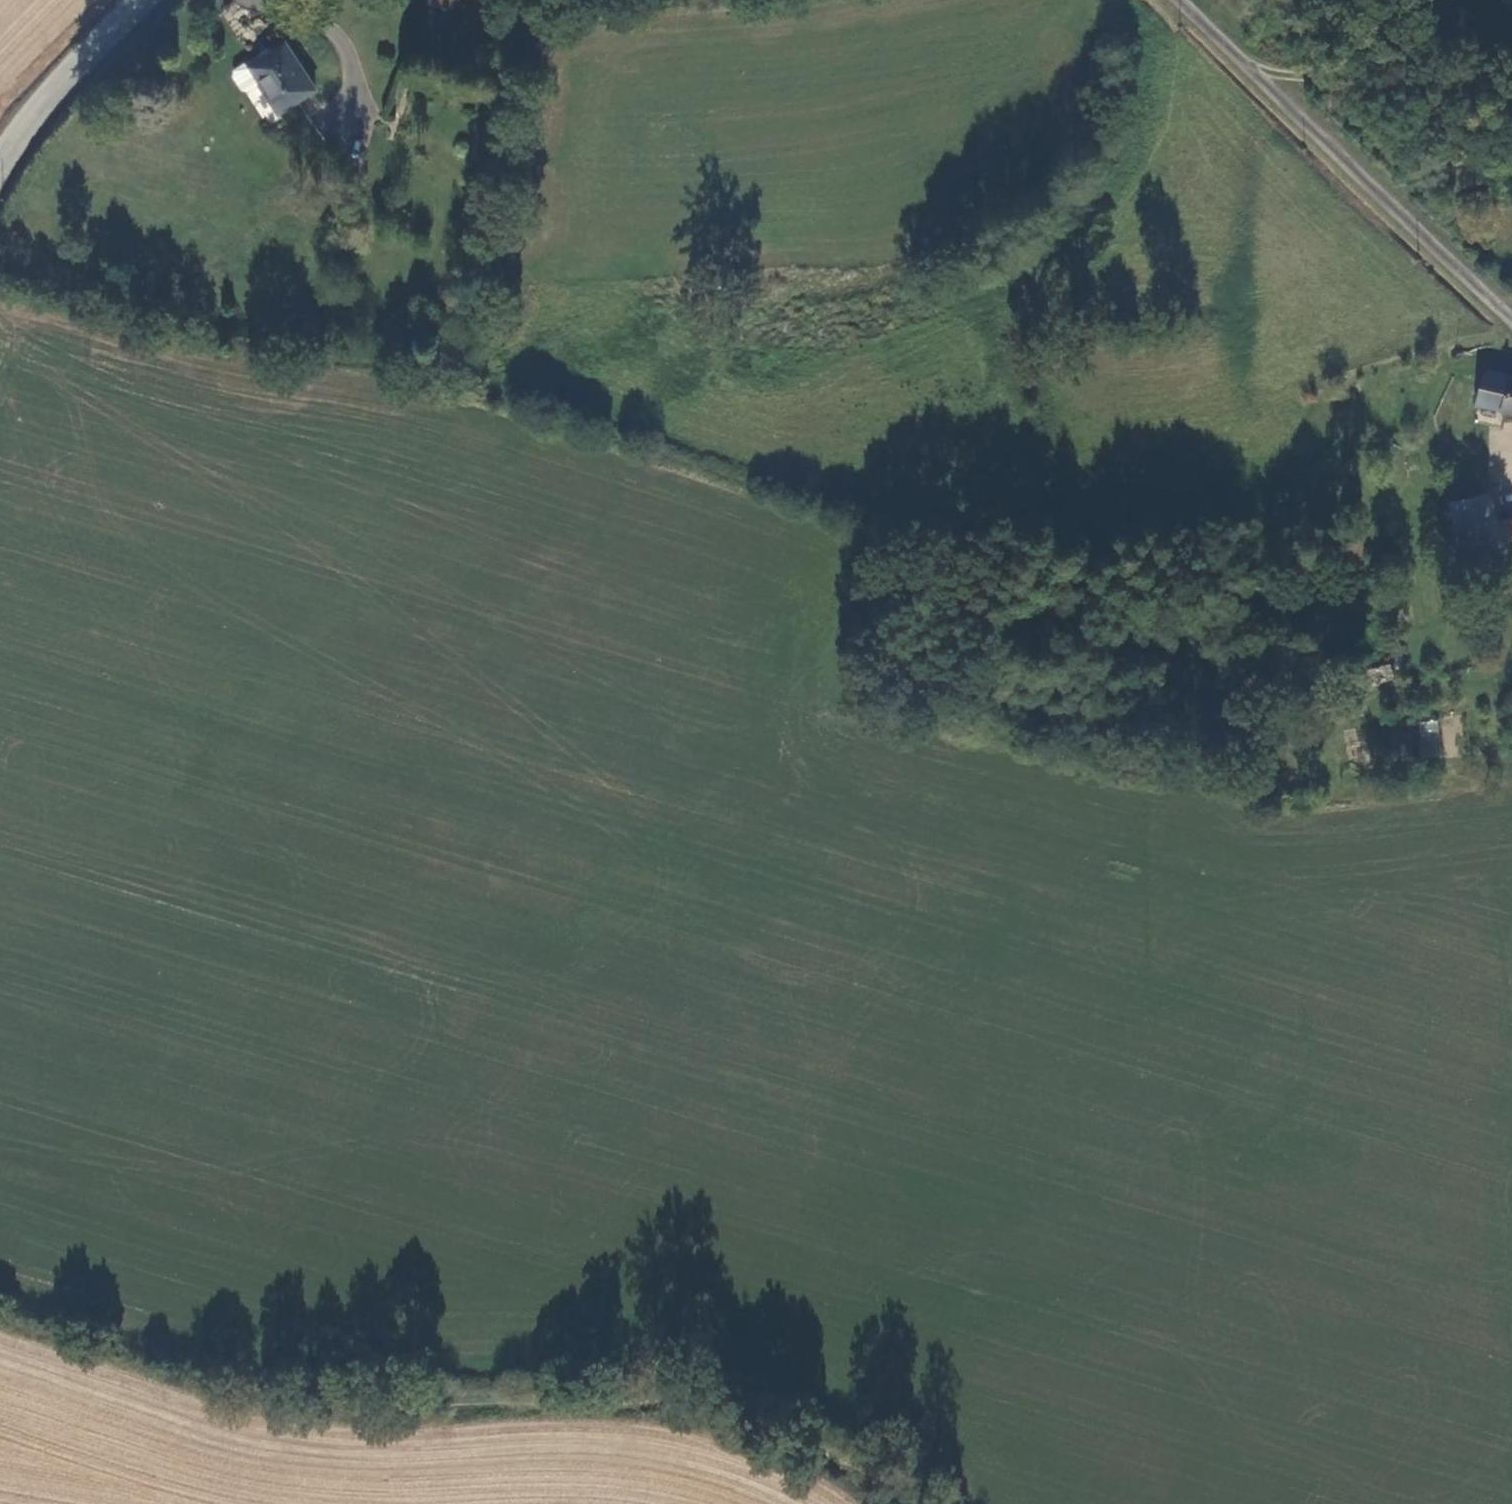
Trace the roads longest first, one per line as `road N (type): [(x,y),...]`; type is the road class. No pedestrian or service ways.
road 1 (unclassified): [(1178,0),(1511,318)]
road 2 (tertiary): [(0,158),(47,98),(148,0)]

